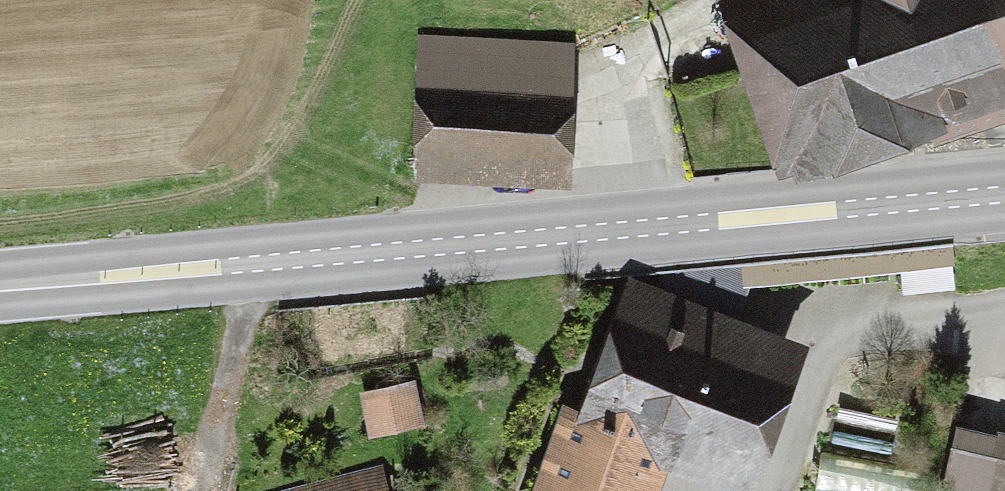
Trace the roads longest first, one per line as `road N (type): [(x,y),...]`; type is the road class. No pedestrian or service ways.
road 1 (primary): [(0,284),(1004,193)]
road 2 (track): [(242,262),(216,466),(0,490)]

